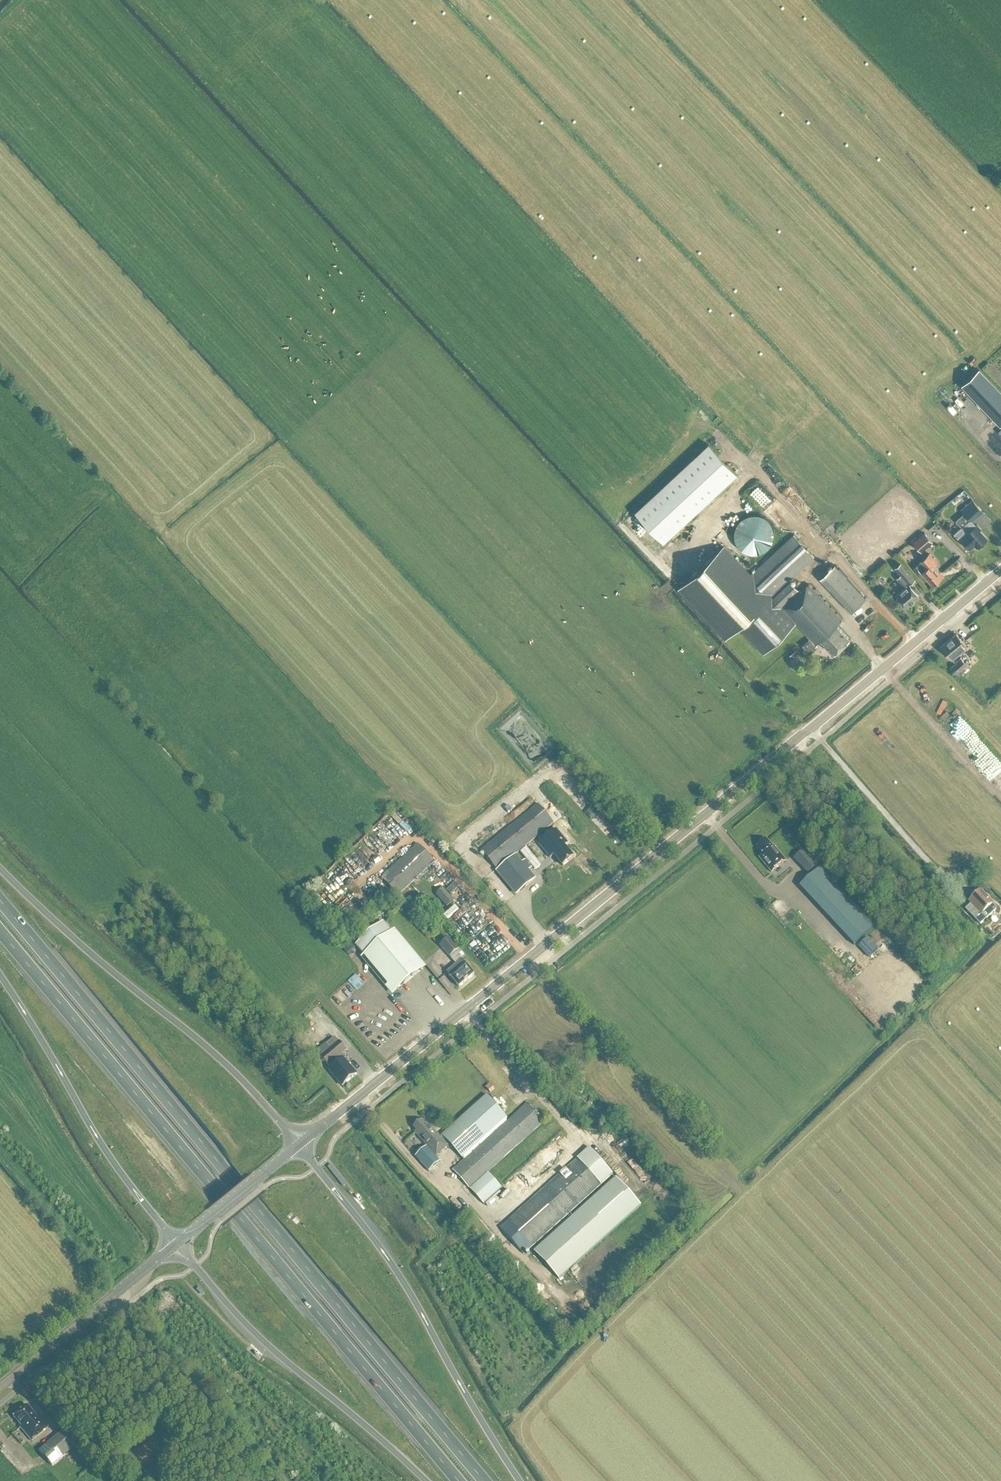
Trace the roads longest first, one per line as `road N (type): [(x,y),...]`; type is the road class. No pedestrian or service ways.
road 1 (tertiary): [(299,1146),(1000,571)]
road 2 (trunk): [(485,1480),(0,900)]
road 3 (trunk): [(0,932),(458,1480)]
road 4 (trunk): [(299,1146),(213,1053),(0,869)]
road 5 (trunk): [(520,1480),(396,1270),(299,1146)]
road 6 (trunk): [(176,1244),(269,1347),(426,1480)]
road 7 (trunk): [(0,976),(106,1152),(176,1244)]
road 8 (tertiary): [(0,1388),(176,1244)]
road 9 (tertiary): [(176,1244),(299,1146)]

